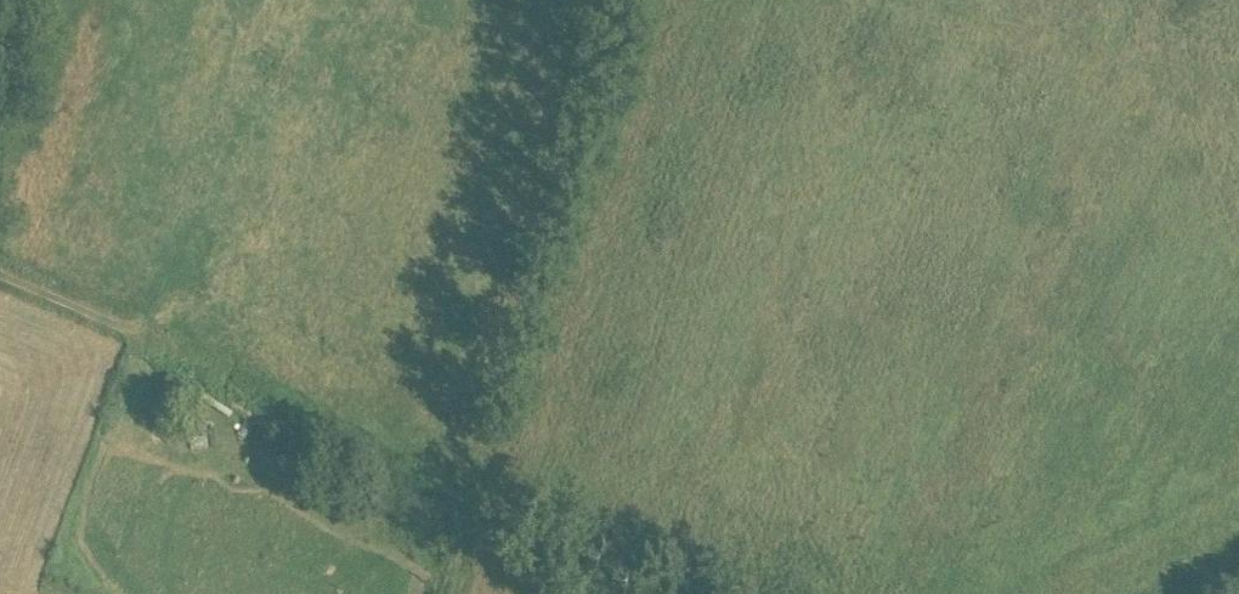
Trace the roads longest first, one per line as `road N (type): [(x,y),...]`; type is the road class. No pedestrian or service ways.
road 1 (track): [(453,593),(558,261),(654,0)]

